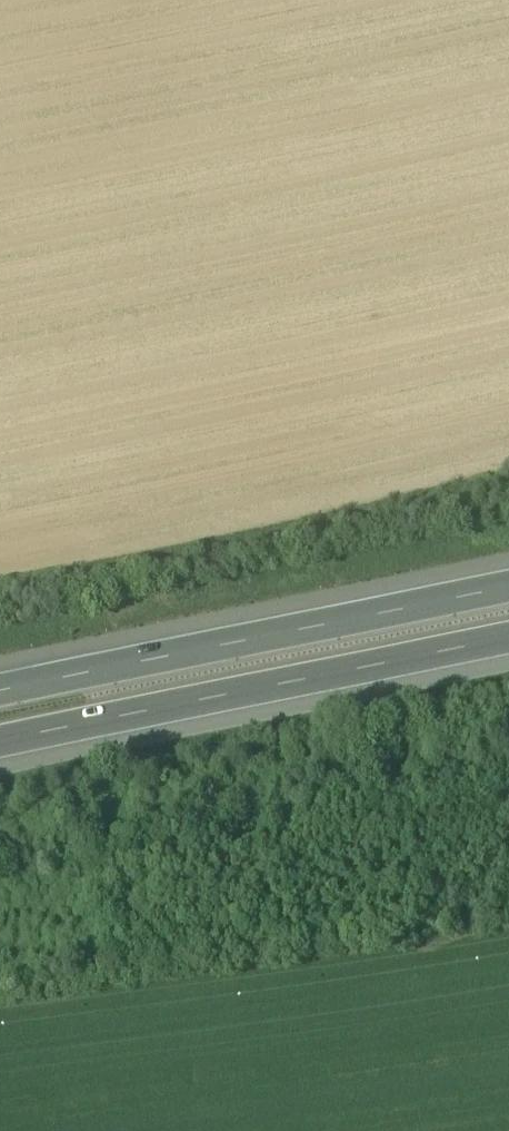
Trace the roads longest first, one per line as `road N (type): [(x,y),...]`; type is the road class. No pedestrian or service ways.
road 1 (motorway): [(508,583),(0,682)]
road 2 (motorway): [(0,737),(508,638)]

